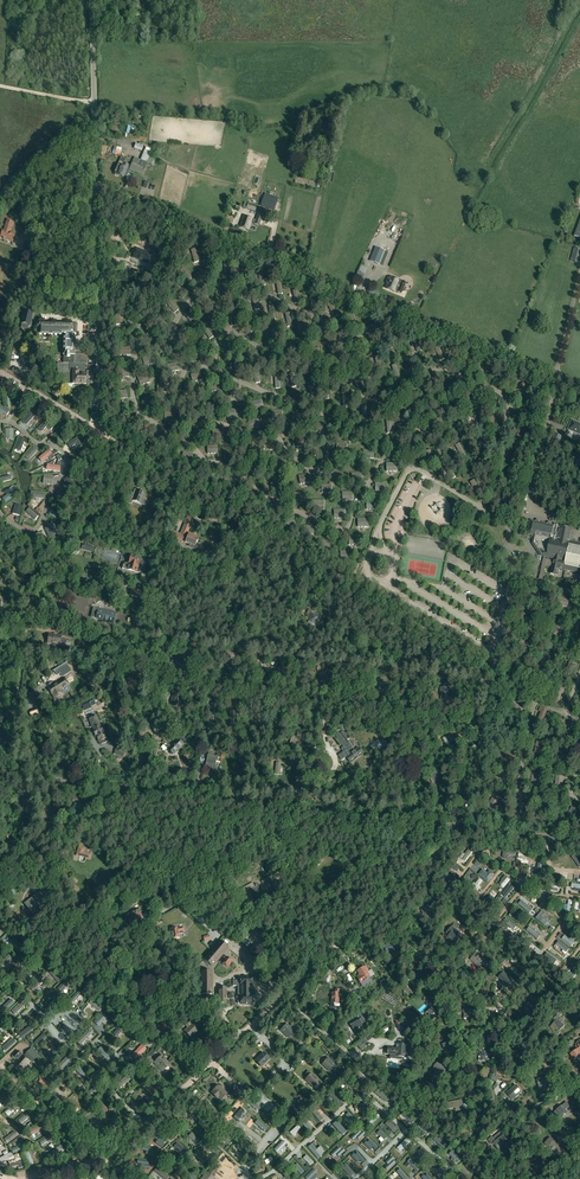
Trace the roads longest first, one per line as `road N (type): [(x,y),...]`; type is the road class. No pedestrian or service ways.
road 1 (unclassified): [(579,385),(96,181)]
road 2 (track): [(495,674),(111,438)]
road 3 (track): [(294,809),(317,715),(313,701),(219,684),(197,689),(195,709),(213,733),(298,756)]
road 4 (track): [(10,775),(24,628),(111,438)]
road 5 (tertiary): [(464,829),(127,789)]
road 6 (track): [(107,1160),(295,985)]
road 7 (unclassified): [(100,431),(96,181)]
road 8 (unclassified): [(96,181),(91,0)]
road 9 (unclassified): [(495,674),(464,829)]
road 10 (unclassified): [(0,880),(127,789)]
road 11 (track): [(107,1160),(0,1070)]
road 12 (tertiary): [(127,789),(0,773)]
road 13 (track): [(372,915),(464,829)]

